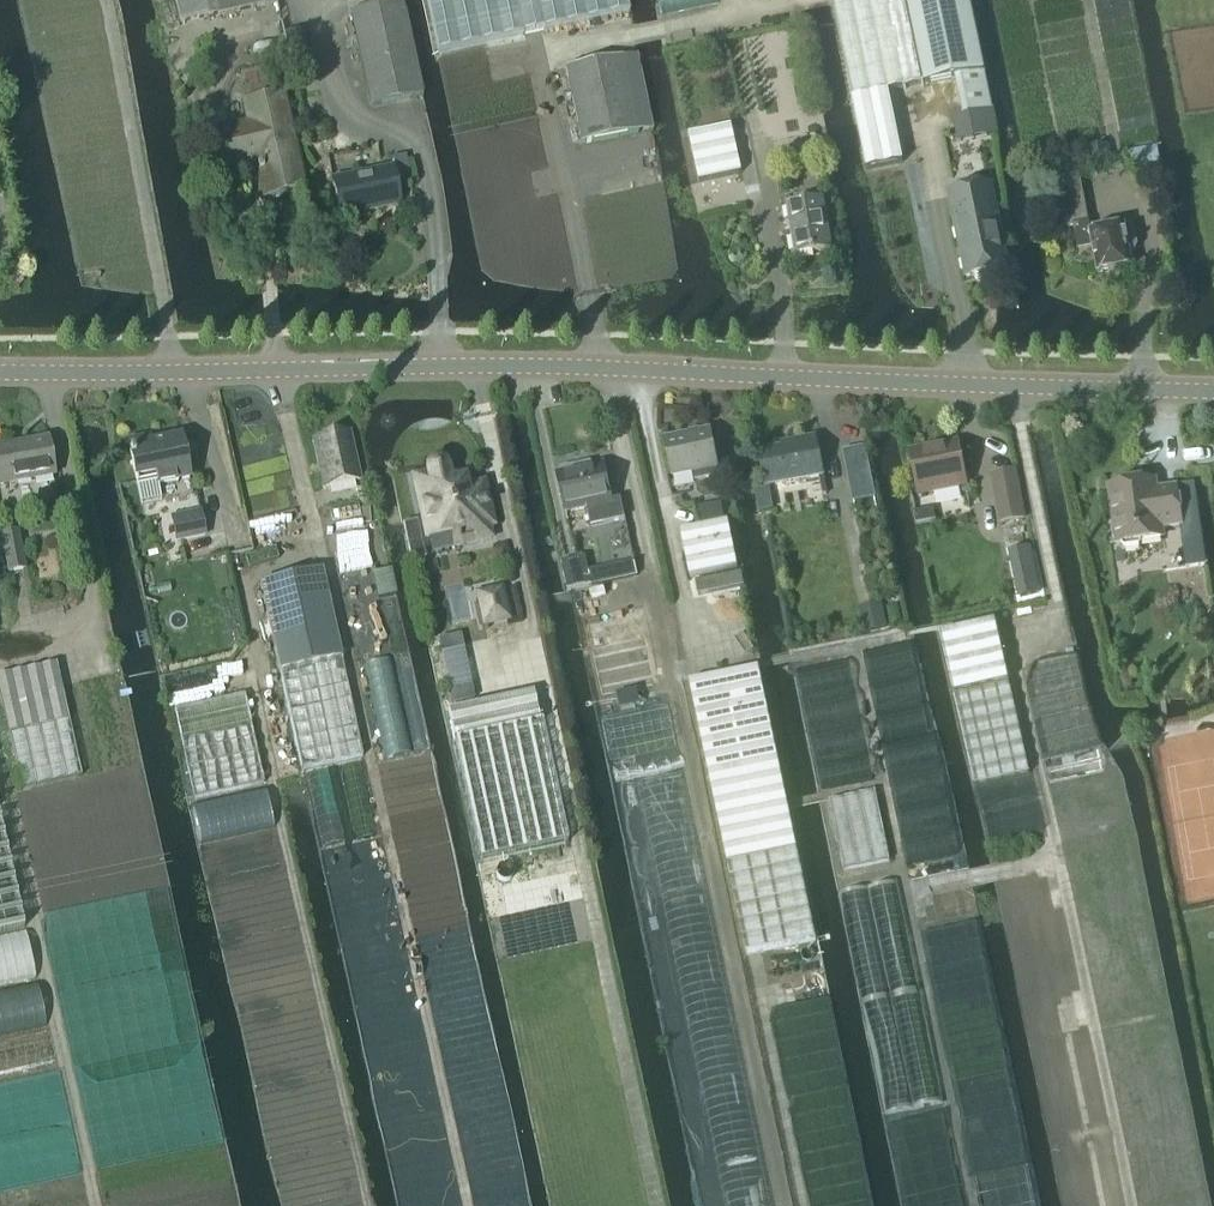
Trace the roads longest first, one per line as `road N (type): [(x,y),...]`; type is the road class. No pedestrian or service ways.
road 1 (unclassified): [(0,372),(441,366),(1213,392)]

